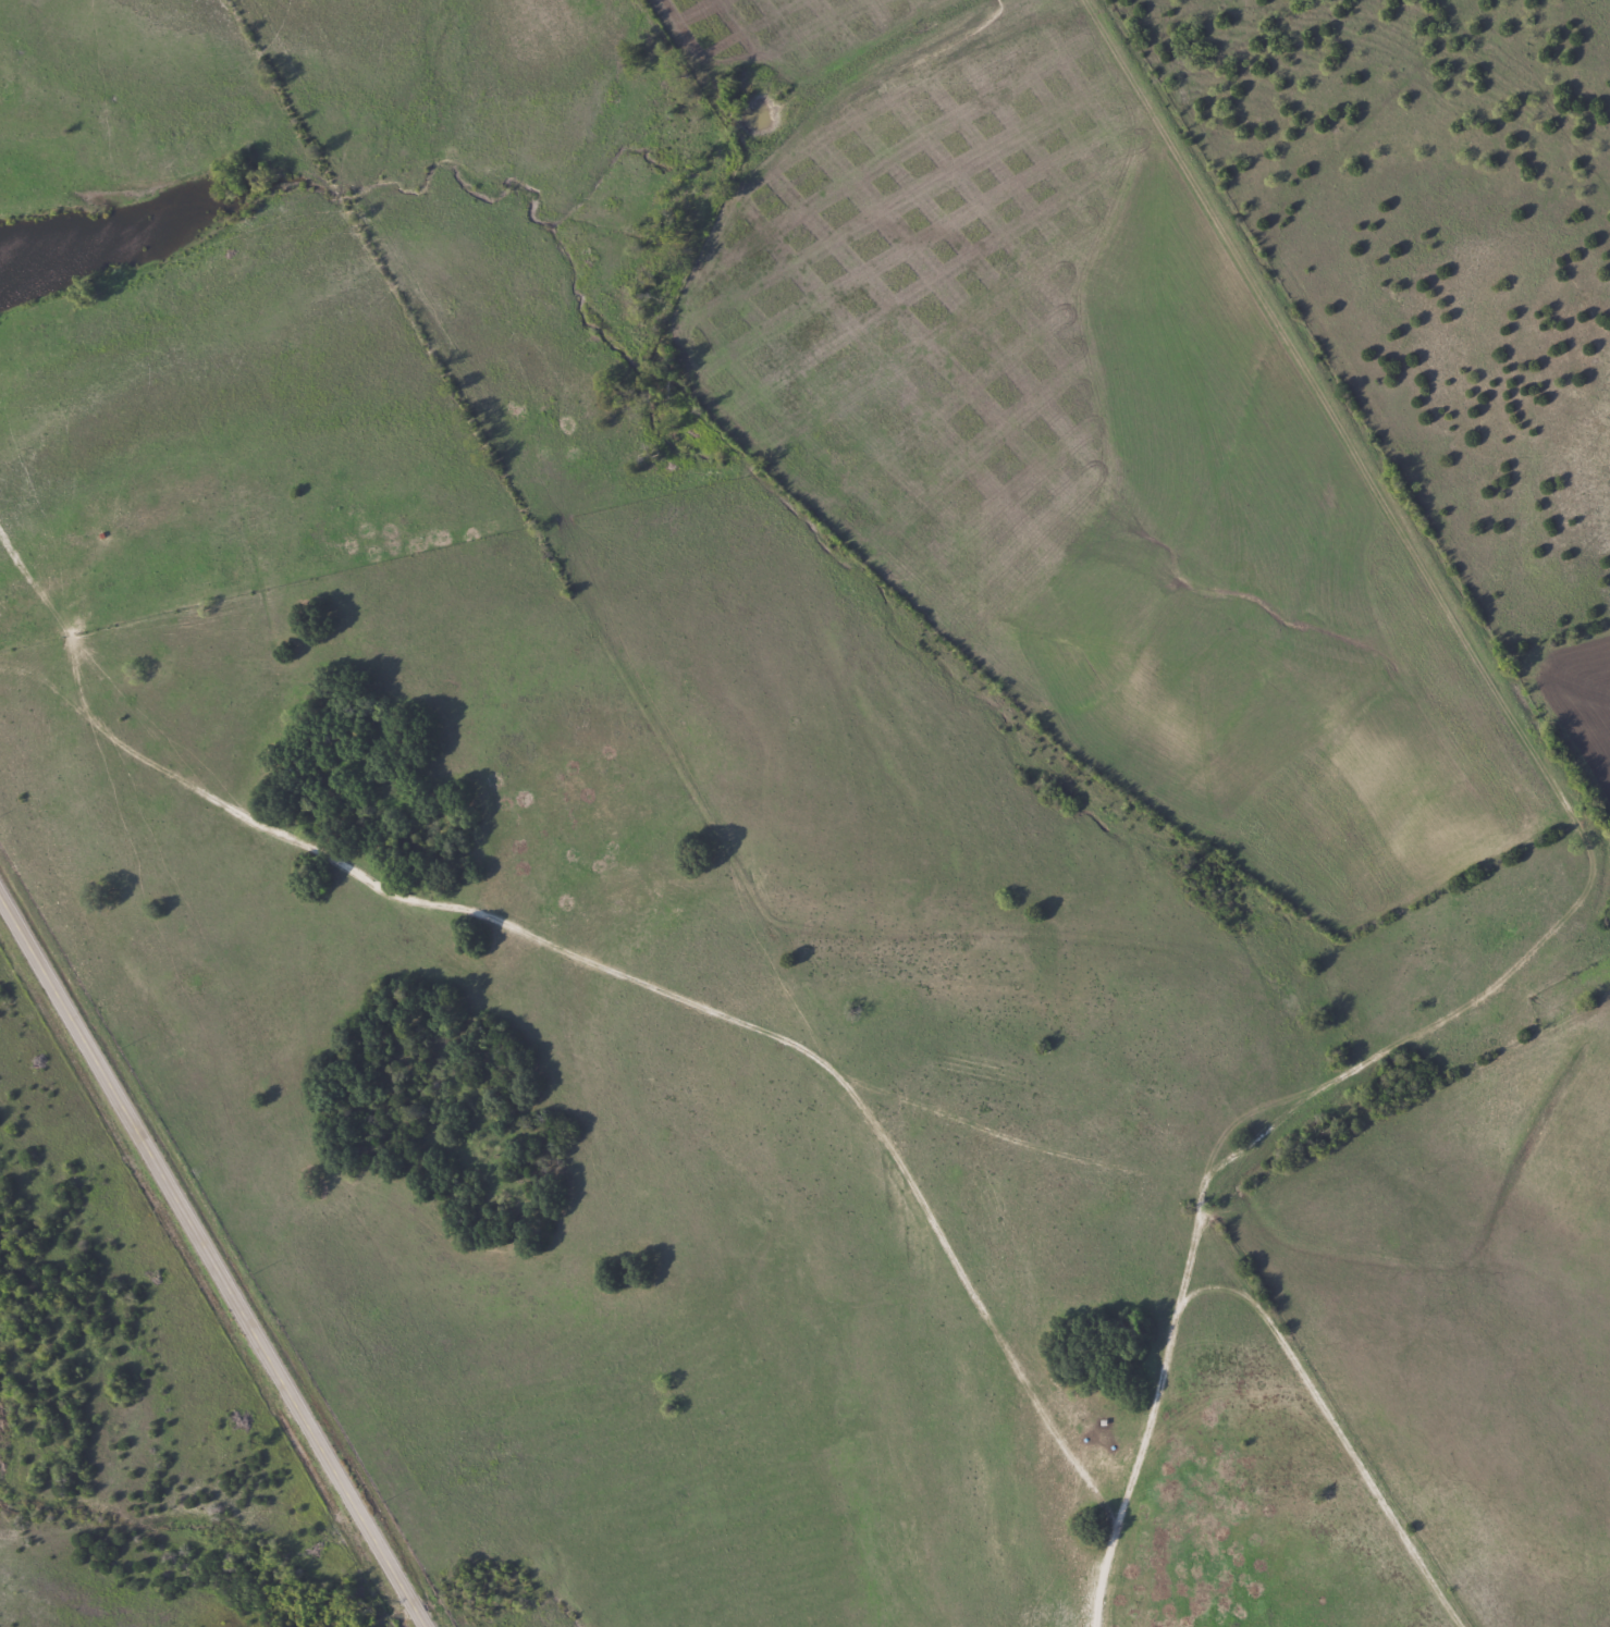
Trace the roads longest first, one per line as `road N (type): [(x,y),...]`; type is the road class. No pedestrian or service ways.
road 1 (secondary): [(436,1626),(0,876)]

